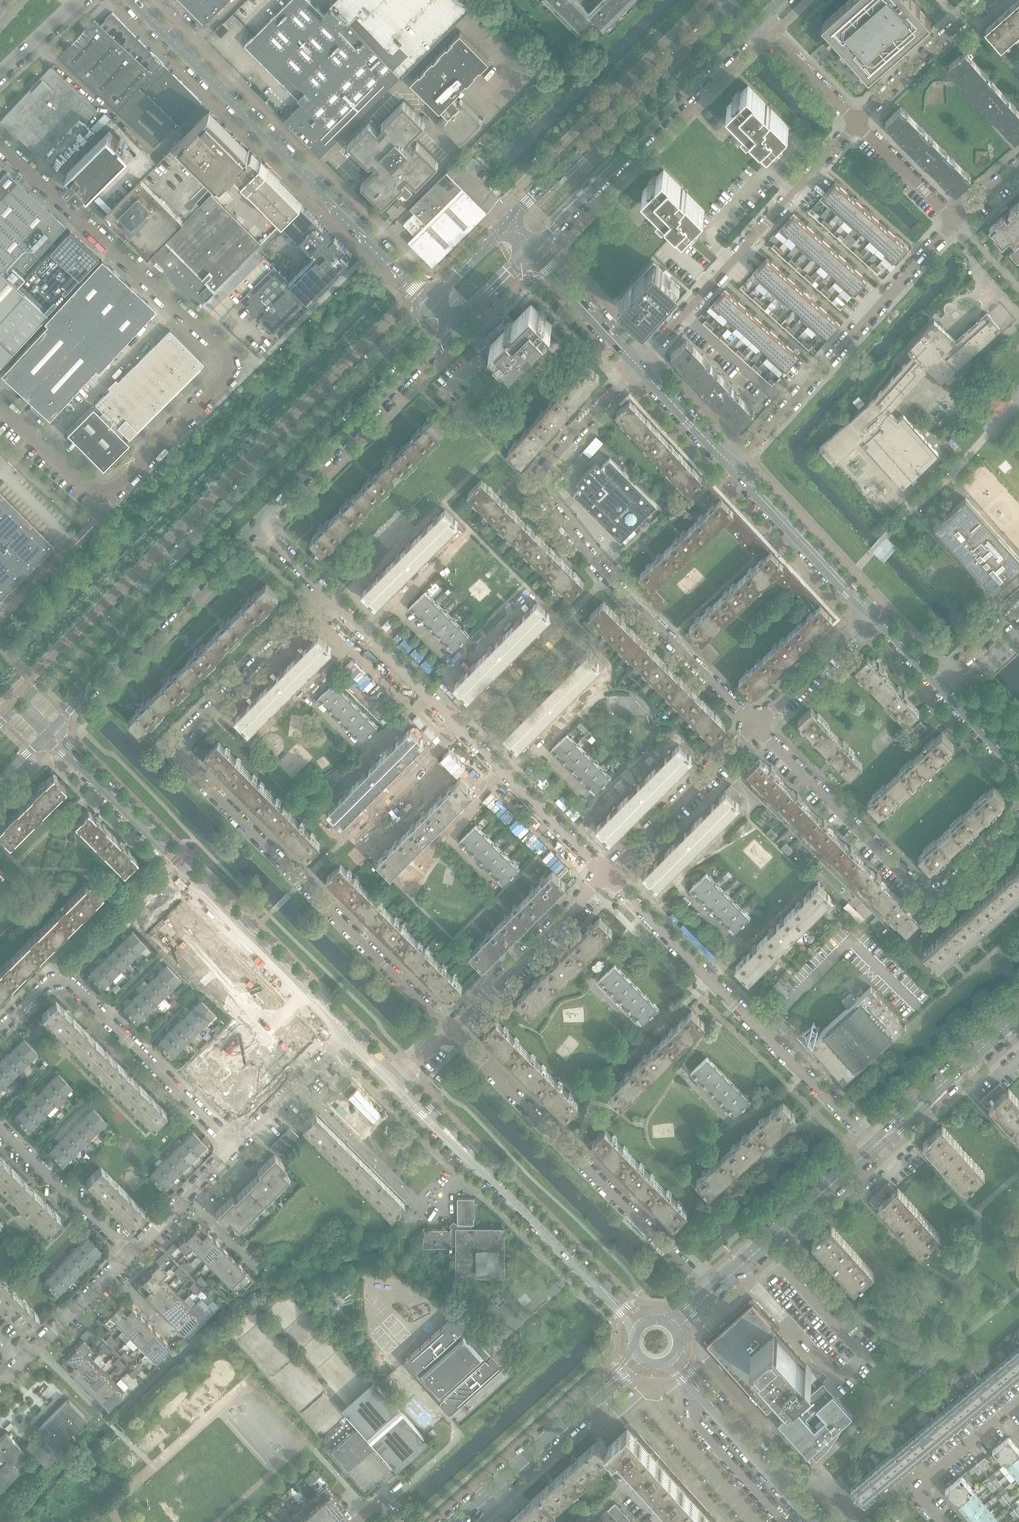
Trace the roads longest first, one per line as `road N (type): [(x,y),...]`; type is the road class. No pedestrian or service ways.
road 1 (residential): [(450,1030),(177,754),(179,740),(326,593)]
road 2 (secondary): [(433,301),(23,704)]
road 3 (unclassified): [(108,502),(239,364),(0,146)]
road 4 (residential): [(638,363),(534,482),(609,577),(755,724)]
road 5 (unclassified): [(433,301),(134,0)]
road 6 (residential): [(607,878),(326,593)]
road 7 (residential): [(349,1034),(79,762)]
road 8 (residential): [(876,1146),(607,878)]
road 9 (residential): [(709,1295),(450,1030)]
road 10 (residential): [(1018,822),(930,893),(755,724)]
road 11 (residential): [(734,466),(955,221)]
road 12 (residential): [(856,124),(638,363)]
road 13 (residential): [(233,1148),(68,982),(48,984),(0,1033)]
road 14 (secondary): [(532,249),(757,24)]
road 15 (secondary): [(733,0),(507,222)]
road 16 (secondary): [(50,732),(256,523)]
road 17 (secondary): [(256,523),(459,325)]
road 18 (tertiary): [(709,1295),(876,1146)]
road 19 (residential): [(450,1030),(607,878)]
road 20 (residential): [(607,878),(755,724)]
road 21 (residential): [(871,612),(734,466)]
road 22 (residential): [(609,1295),(472,1156)]
road 23 (tertiary): [(876,1146),(1018,1016)]
road 24 (residential): [(819,1521),(696,1386)]
road 25 (residential): [(129,1251),(0,1124)]
road 26 (residential): [(986,0),(856,124)]
road 27 (residential): [(696,1386),(694,1422),(783,1521)]
road 28 (residential): [(942,1521),(921,1495),(925,1484),(1018,1402)]
road 29 (residential): [(233,1148),(349,1034)]
road 30 (residential): [(755,724),(871,612)]
road 31 (residential): [(638,363),(532,249)]
road 32 (tertiary): [(491,1490),(605,1387)]
road 33 (residential): [(21,1359),(129,1251)]
road 34 (unclassified): [(108,502),(0,403)]
road 35 (residential): [(129,1251),(233,1148)]
road 36 (residential): [(734,466),(638,363)]
road 37 (residential): [(856,124),(757,24)]
road 38 (residential): [(955,221),(856,124)]

